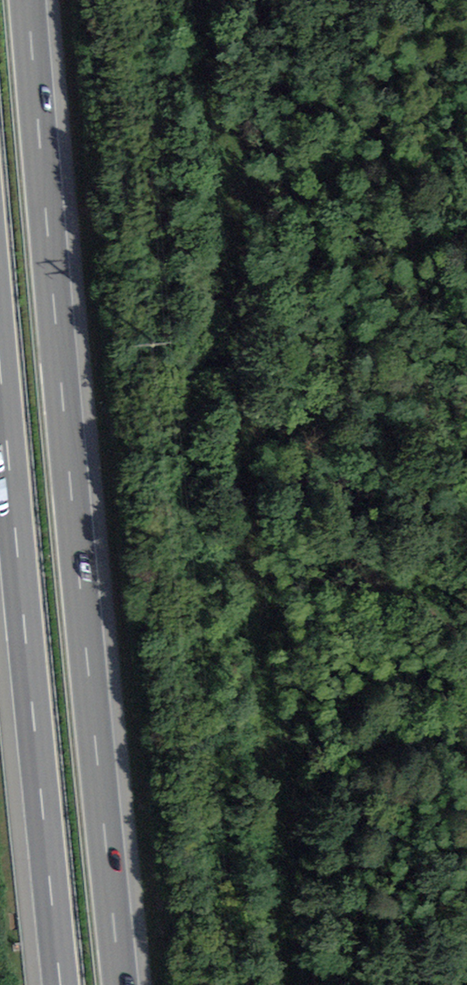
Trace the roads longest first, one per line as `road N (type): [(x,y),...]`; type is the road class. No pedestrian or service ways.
road 1 (motorway): [(121,984),(27,0)]
road 2 (track): [(214,0),(263,612),(306,984)]
road 3 (motorway): [(0,377),(59,984)]

